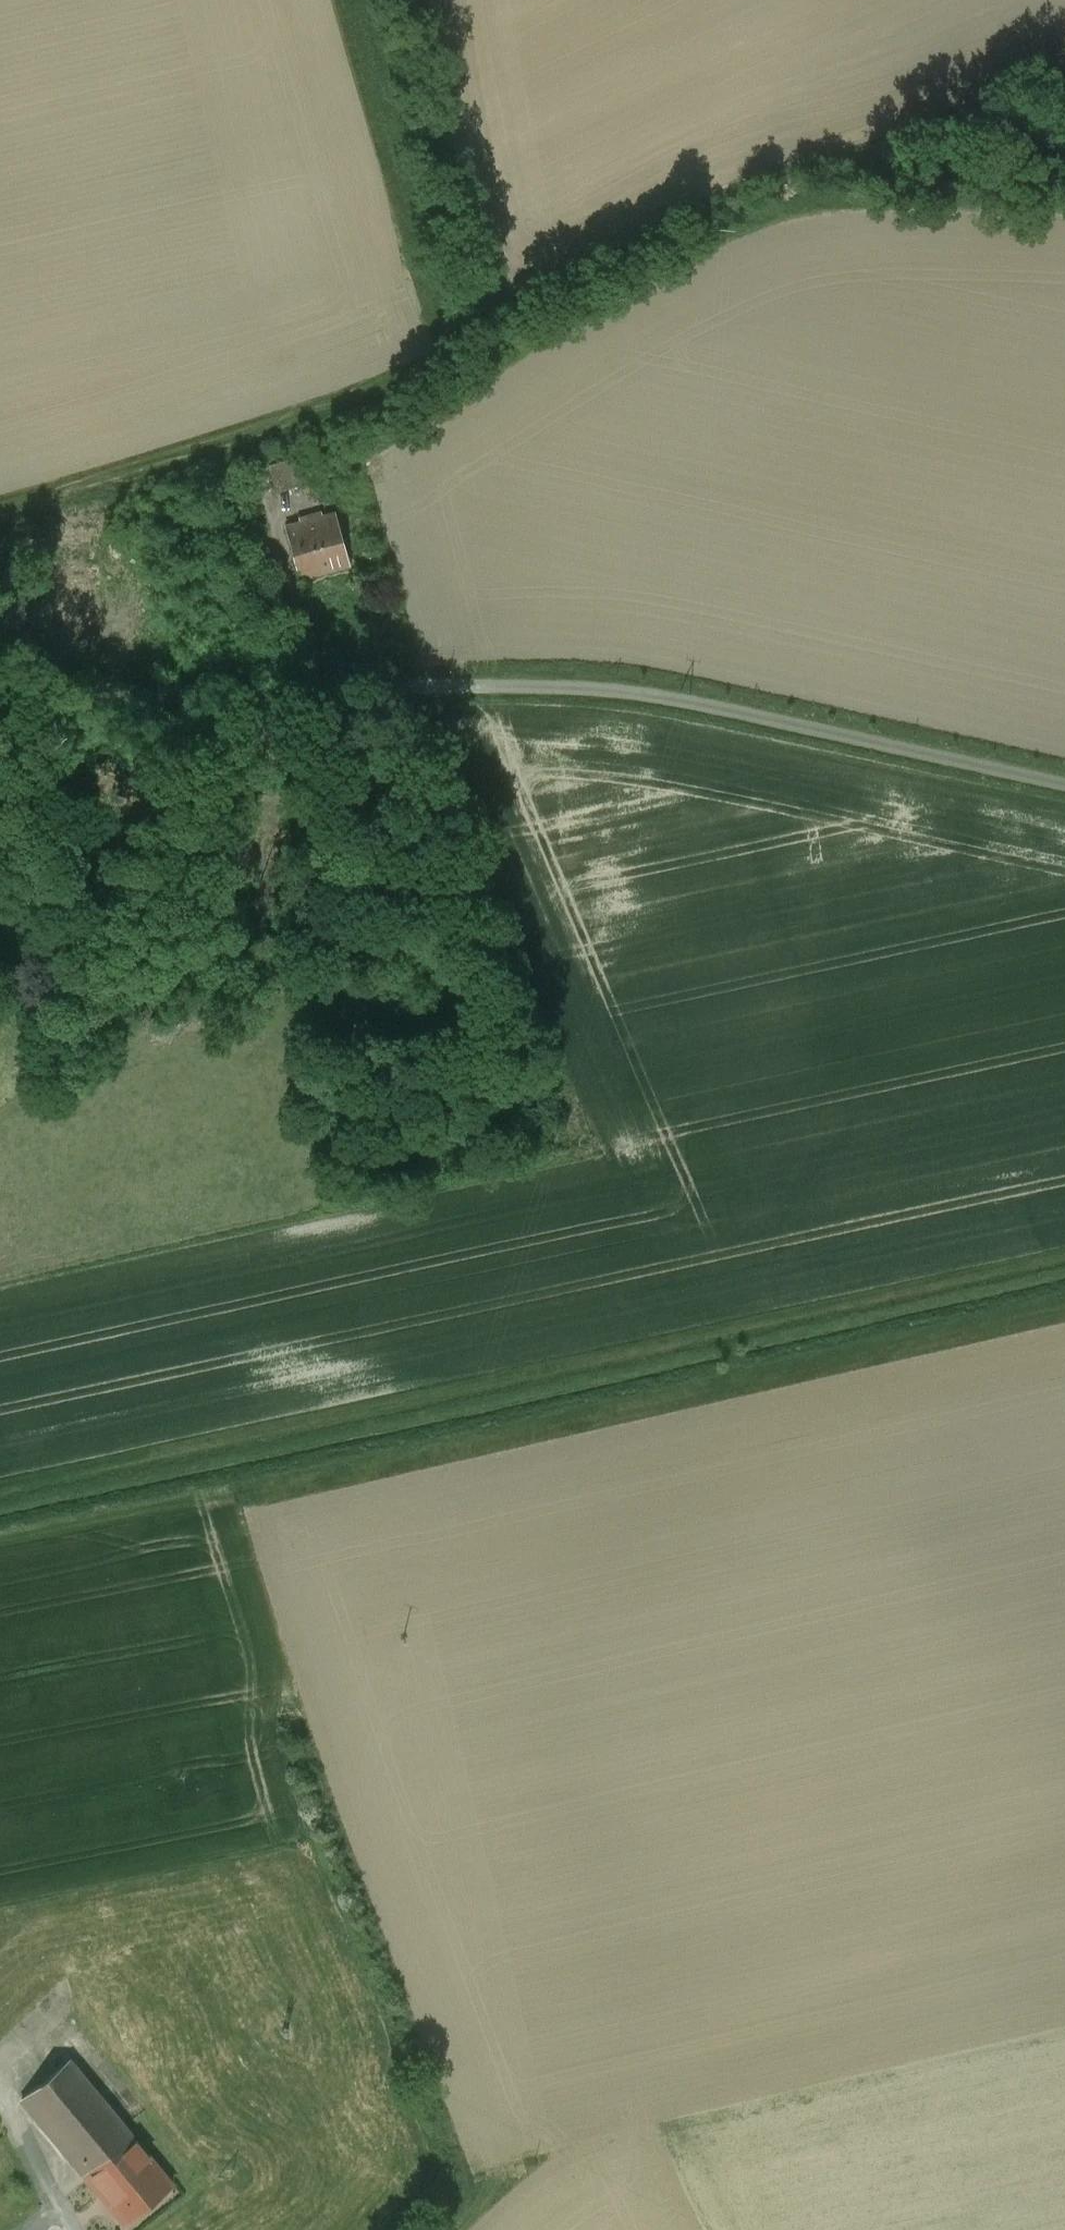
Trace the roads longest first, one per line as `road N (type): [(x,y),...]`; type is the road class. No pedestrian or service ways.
road 1 (unclassified): [(1064,781),(631,691),(510,684),(154,695),(0,730)]

